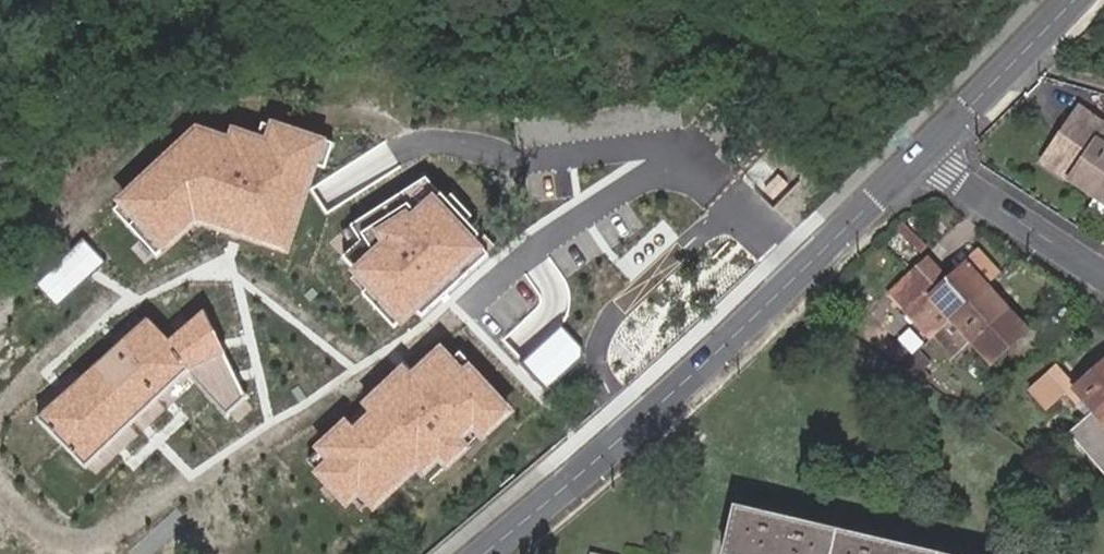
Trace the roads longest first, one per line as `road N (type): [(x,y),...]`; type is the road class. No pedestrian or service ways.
road 1 (tertiary): [(487,553),(593,467),(922,154)]
road 2 (tertiary): [(922,154),(1074,0)]
road 3 (residential): [(1103,272),(922,154)]

